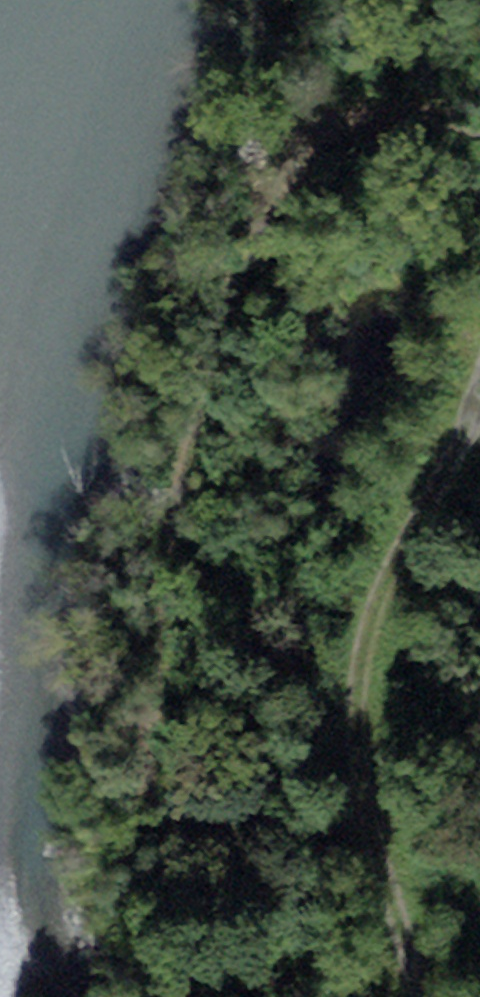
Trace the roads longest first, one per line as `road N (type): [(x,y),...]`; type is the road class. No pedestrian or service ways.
road 1 (track): [(479,109),(391,77),(249,91),(160,474),(166,706)]
road 2 (track): [(420,996),(360,750),(373,621),(479,389)]

